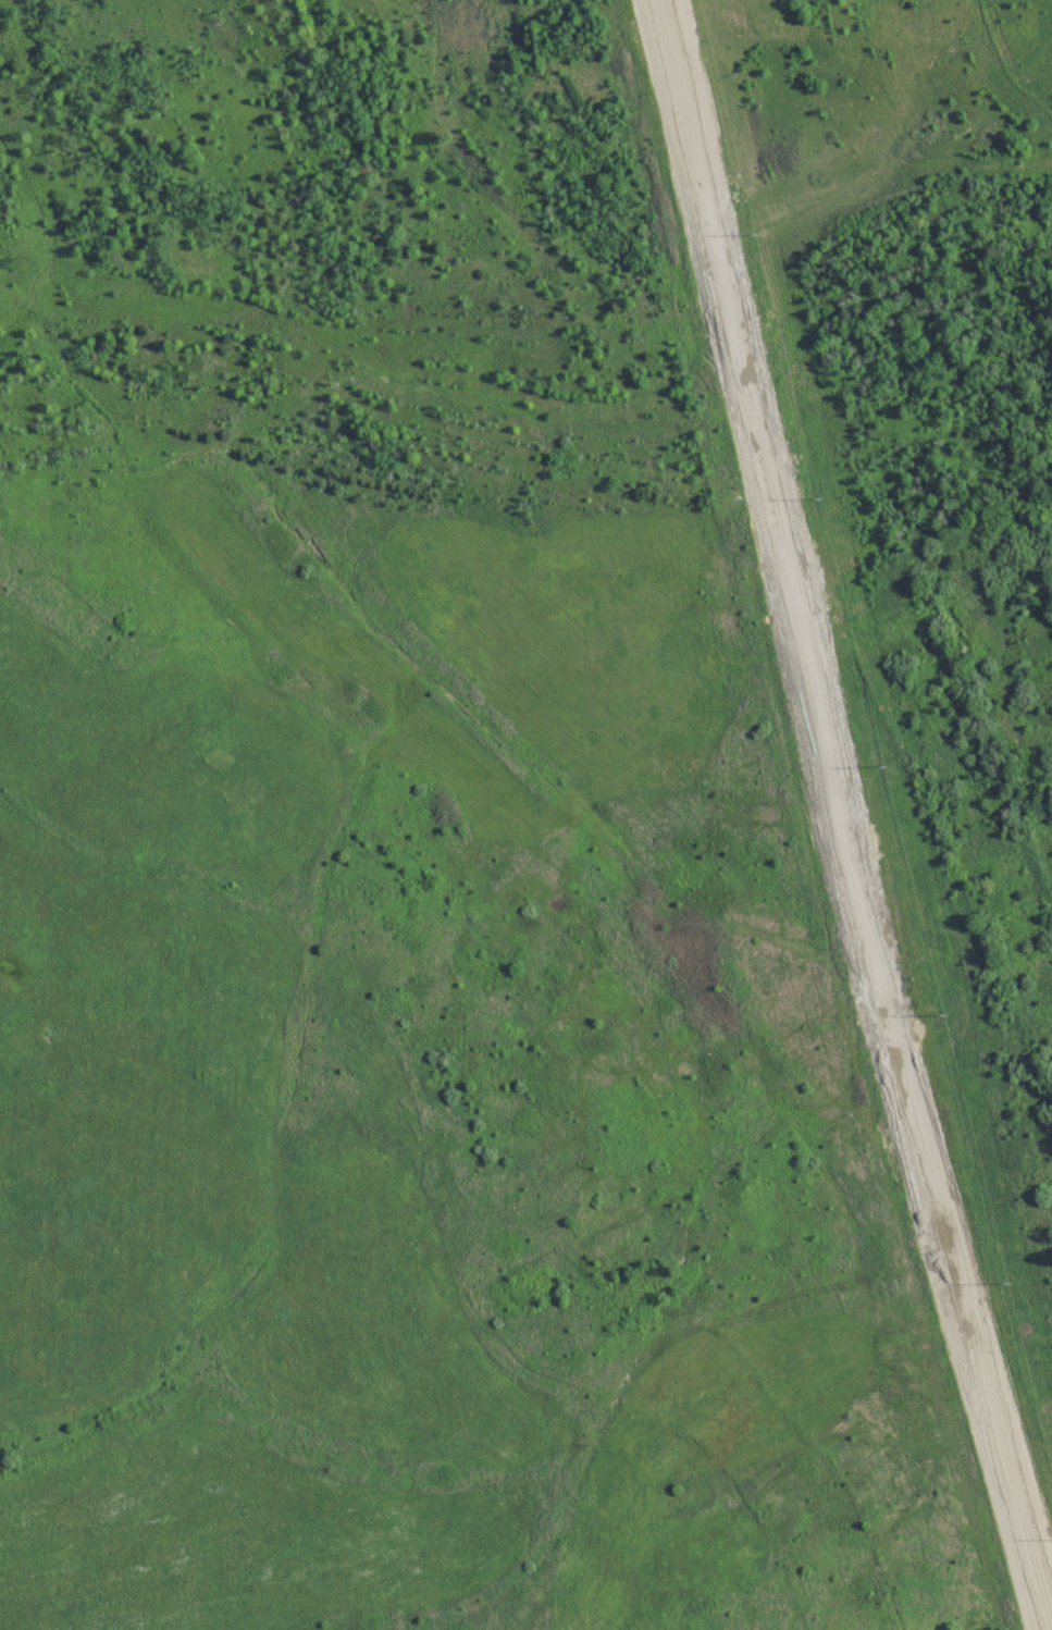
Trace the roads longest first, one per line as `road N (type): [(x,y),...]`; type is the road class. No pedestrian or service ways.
road 1 (residential): [(1036,1629),(817,771),(652,0)]

